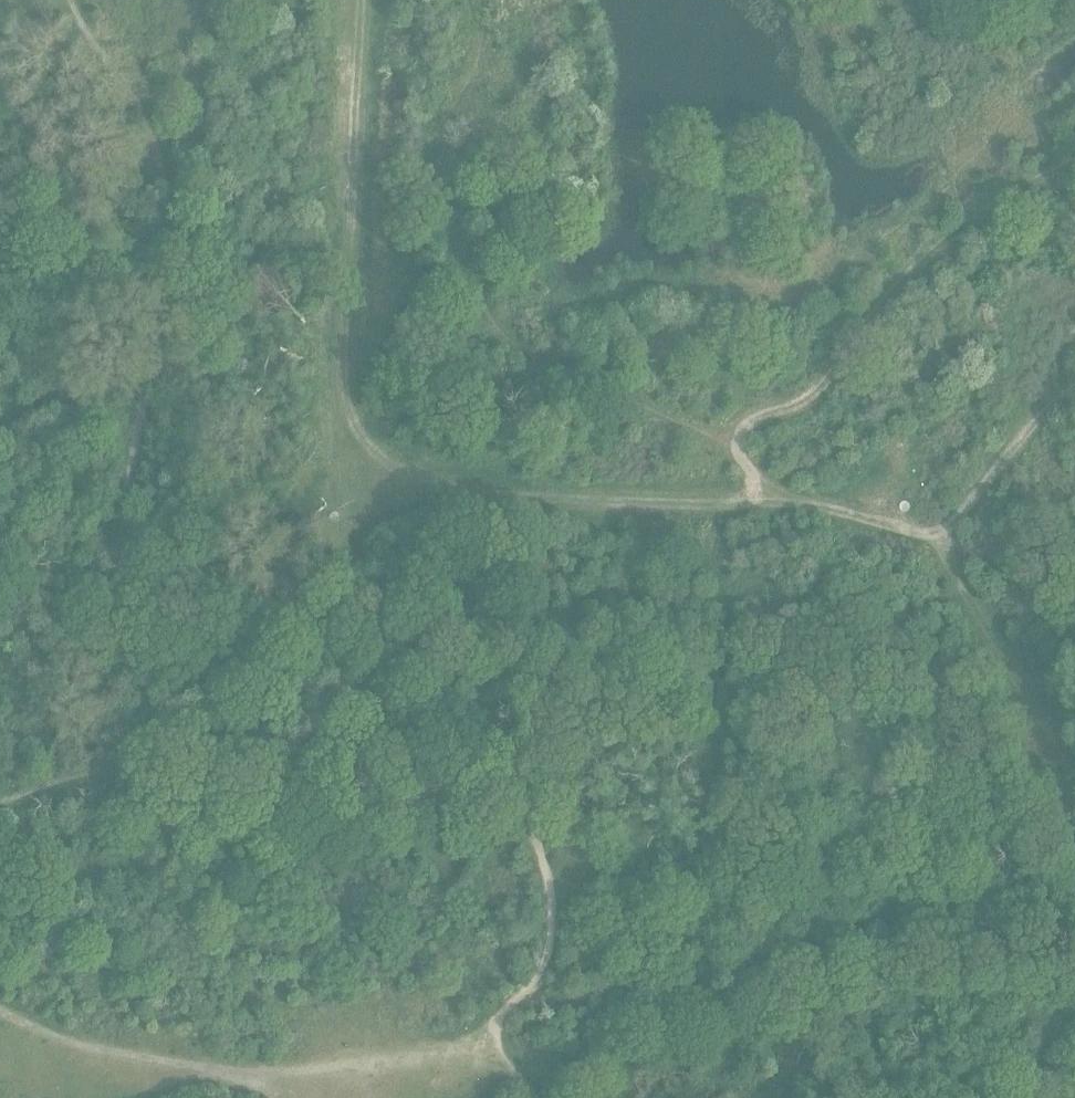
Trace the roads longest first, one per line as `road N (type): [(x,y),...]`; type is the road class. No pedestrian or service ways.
road 1 (track): [(352,0),(355,410),(400,456),(479,492),(762,501),(874,527),(938,530),(1053,397),(1074,382)]
road 2 (track): [(473,0),(469,70),(424,131),(442,255),(458,287),(490,329),(520,349),(709,437),(811,397),(929,255),(986,210),(1074,159)]
road 3 (track): [(938,530),(1065,770)]

